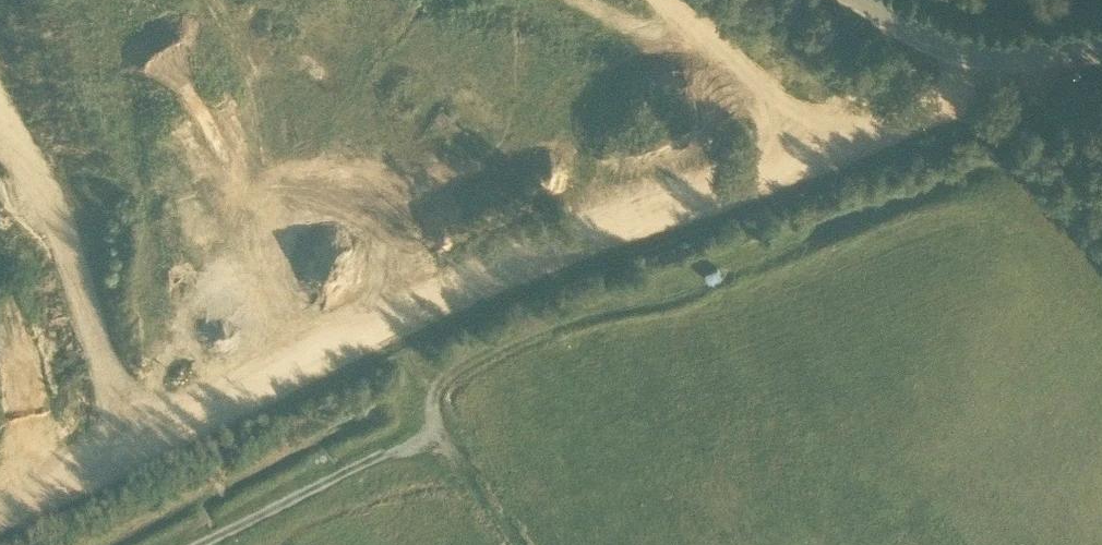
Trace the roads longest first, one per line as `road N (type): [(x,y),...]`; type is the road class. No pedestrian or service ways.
road 1 (track): [(998,73),(921,116),(594,234),(0,525)]
road 2 (unclassified): [(998,73),(858,0)]
road 3 (track): [(998,73),(1055,108),(1101,153)]

